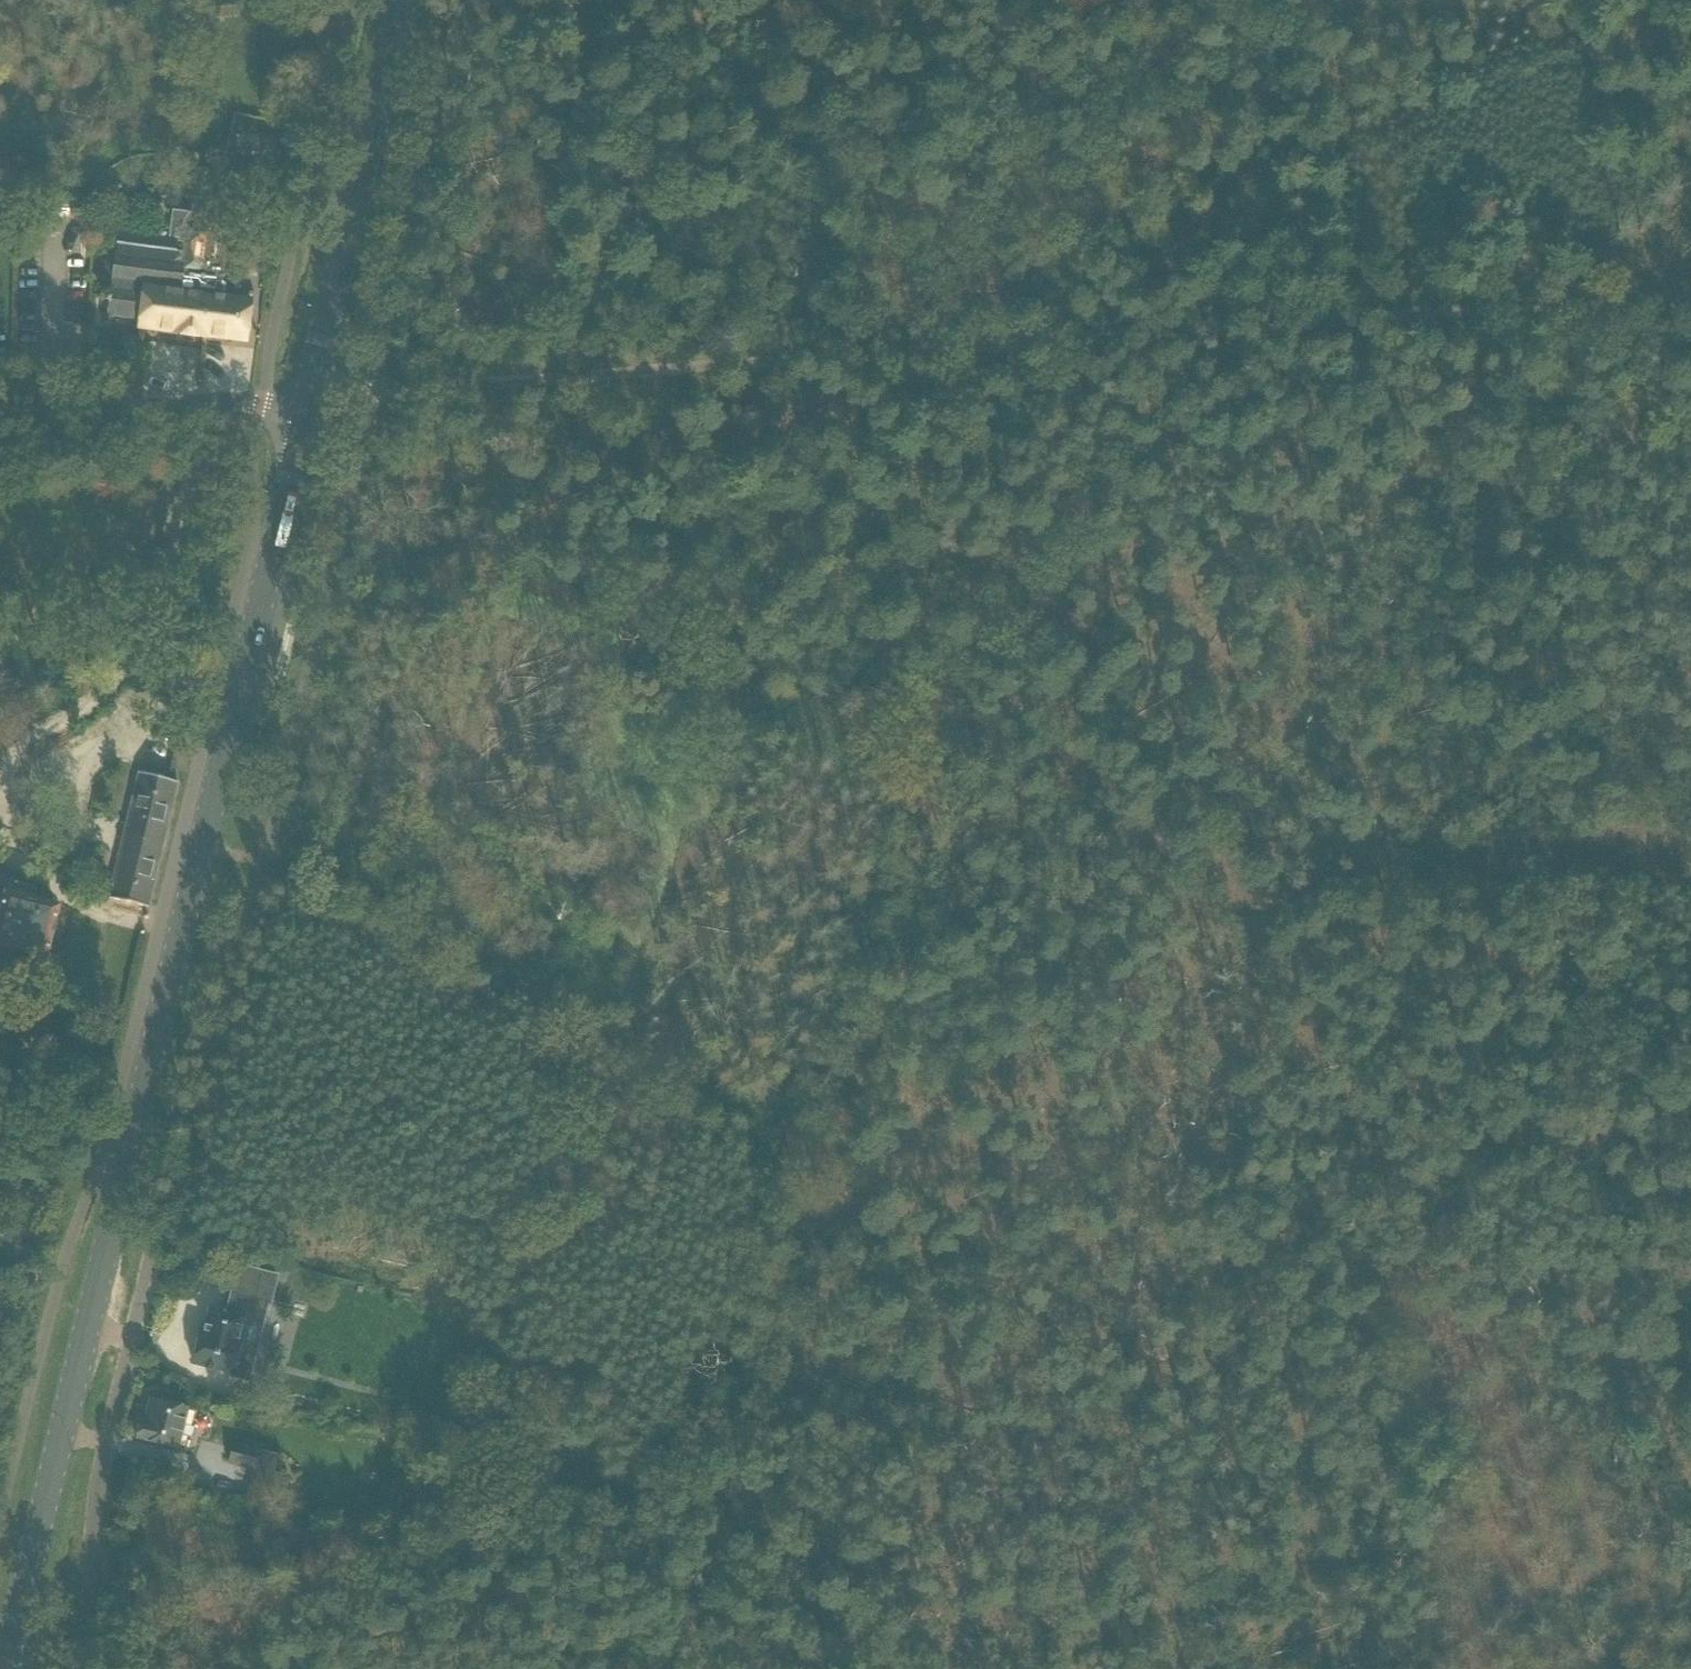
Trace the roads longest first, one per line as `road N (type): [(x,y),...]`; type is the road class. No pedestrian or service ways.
road 1 (track): [(309,395),(1690,296)]
road 2 (secondary): [(4,1668),(309,395)]
road 3 (track): [(902,1668),(1027,1473),(1078,1336),(1116,1196),(1118,1064),(1083,967),(1126,923),(1167,905)]
road 4 (track): [(1167,905),(1269,912),(1330,898),(1690,874)]
road 5 (track): [(1083,967),(960,1041),(805,1110),(757,1108),(680,1080)]
road 6 (secondary): [(309,395),(403,0)]
road 7 (residential): [(309,395),(0,418)]

